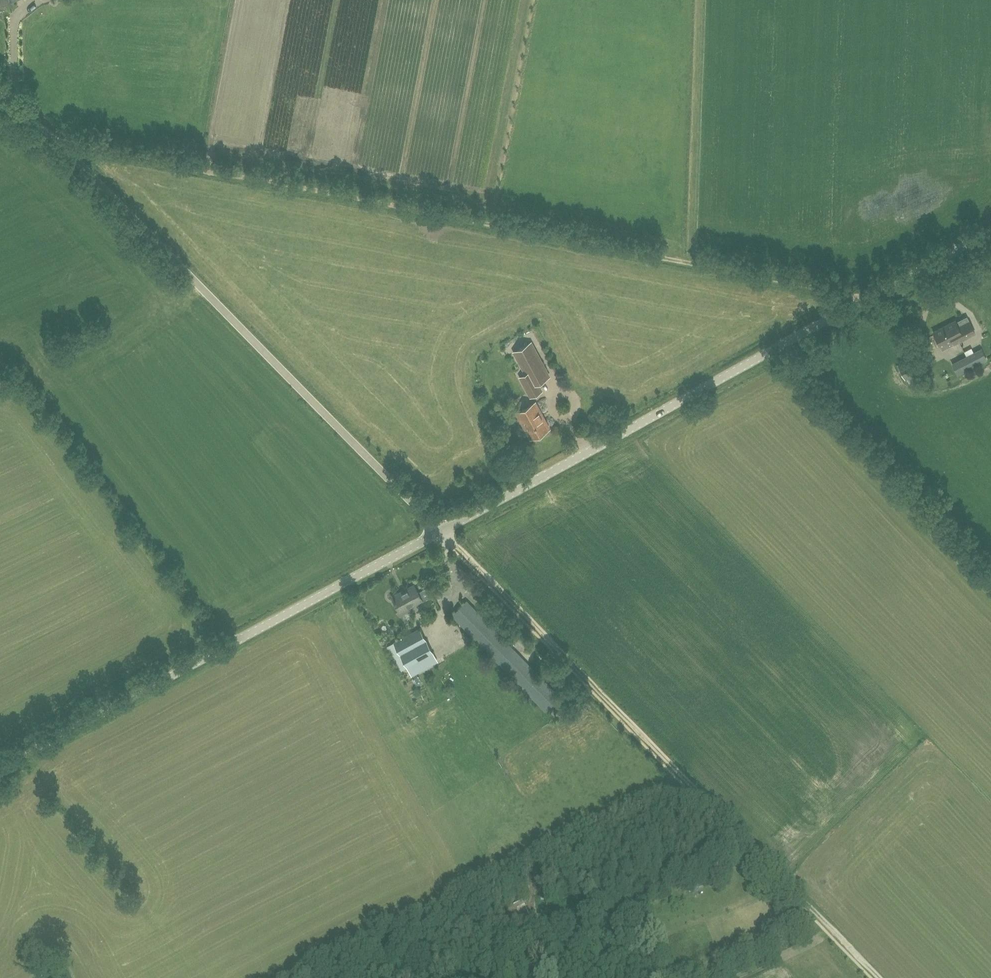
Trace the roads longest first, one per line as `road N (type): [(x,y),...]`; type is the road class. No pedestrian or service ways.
road 1 (track): [(870,297),(63,147)]
road 2 (unclassified): [(440,532),(990,232)]
road 3 (track): [(440,532),(878,977)]
road 4 (unclassified): [(440,532),(63,147),(0,97)]
road 5 (unclassified): [(0,767),(440,532)]

